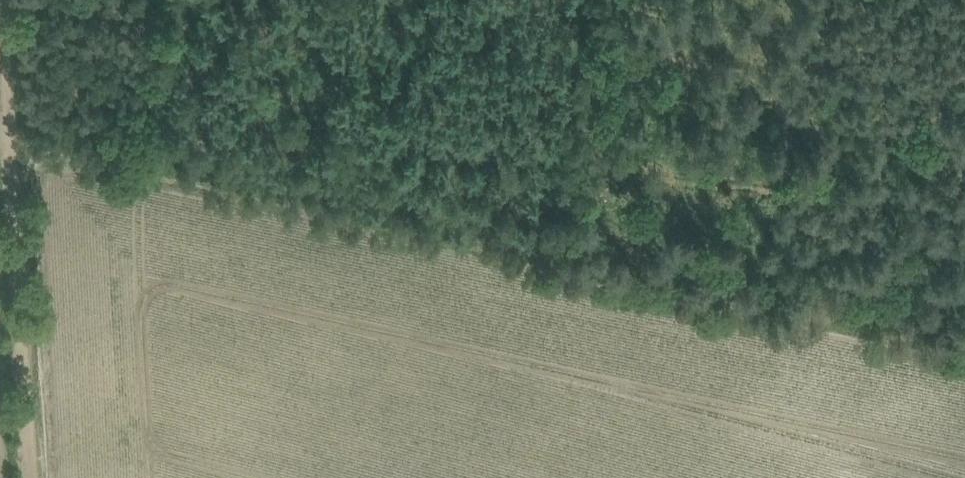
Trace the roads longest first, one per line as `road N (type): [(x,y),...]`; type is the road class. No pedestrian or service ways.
road 1 (track): [(2,0),(33,477)]

